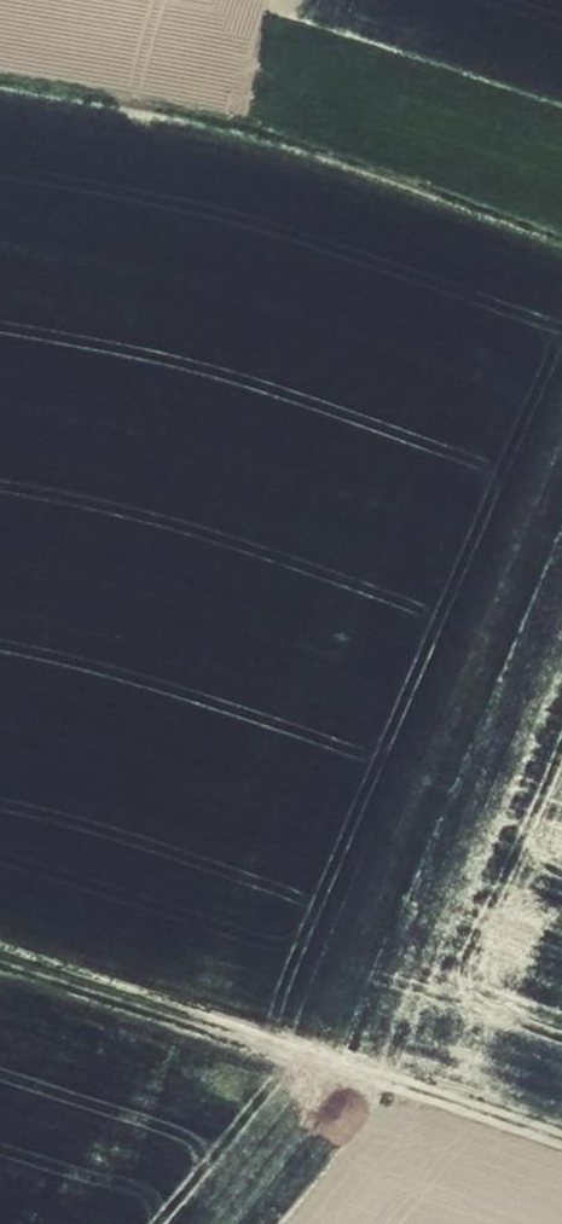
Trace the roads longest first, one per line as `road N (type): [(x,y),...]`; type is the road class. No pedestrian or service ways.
road 1 (track): [(561,1148),(0,963)]

